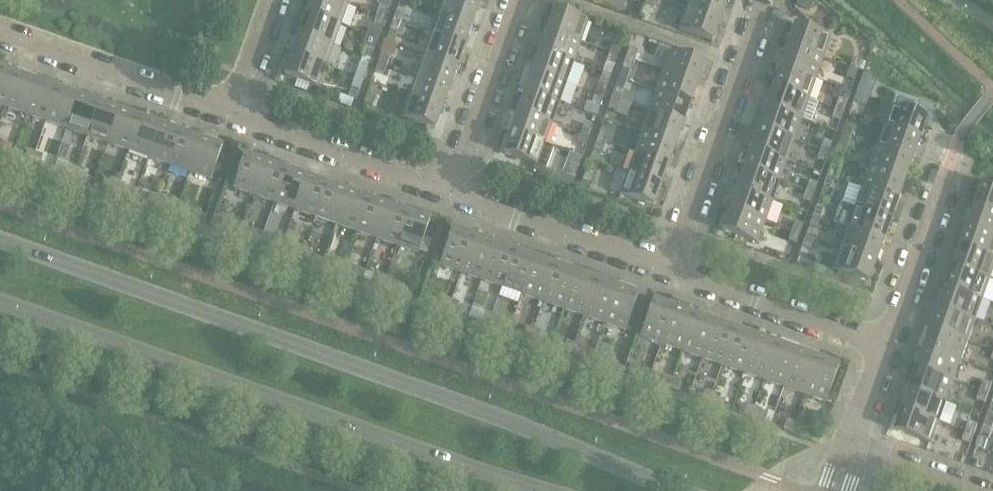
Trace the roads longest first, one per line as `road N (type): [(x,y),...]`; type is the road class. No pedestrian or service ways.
road 1 (secondary): [(685,490),(0,239)]
road 2 (secondary): [(0,301),(545,490)]
road 3 (residential): [(671,267),(769,0)]
road 4 (residential): [(0,26),(235,110)]
road 5 (residential): [(671,267),(452,188)]
road 6 (residential): [(452,188),(235,110)]
road 7 (residential): [(887,344),(671,267)]
road 8 (residential): [(452,188),(519,0)]
road 9 (residential): [(887,344),(947,170)]
road 10 (residential): [(977,490),(852,447)]

